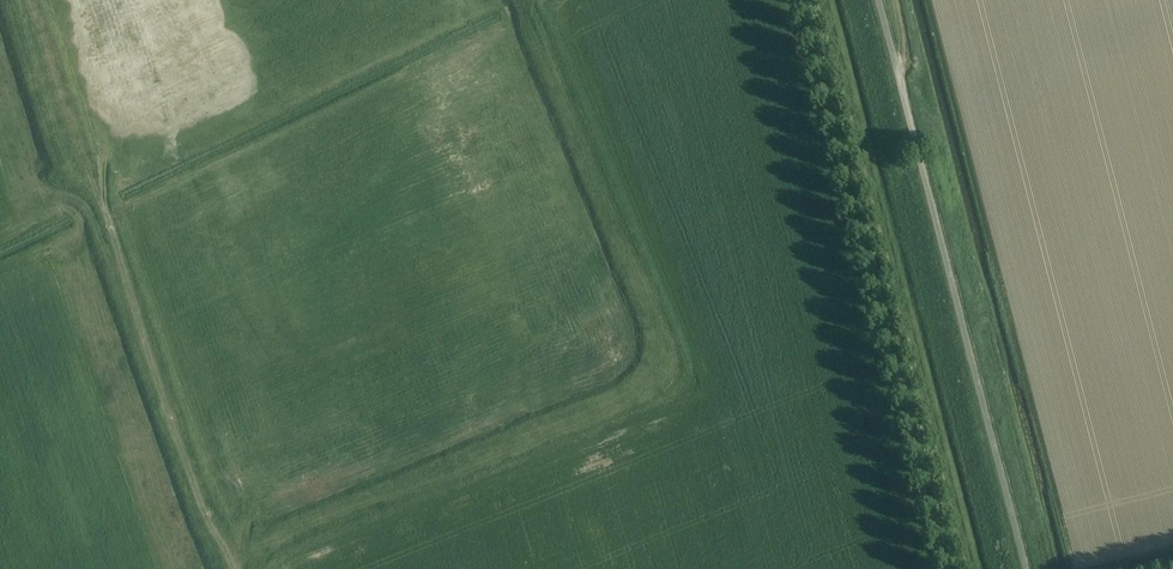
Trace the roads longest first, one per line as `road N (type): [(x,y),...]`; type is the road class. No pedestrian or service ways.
road 1 (unclassified): [(1026,568),(878,0)]

